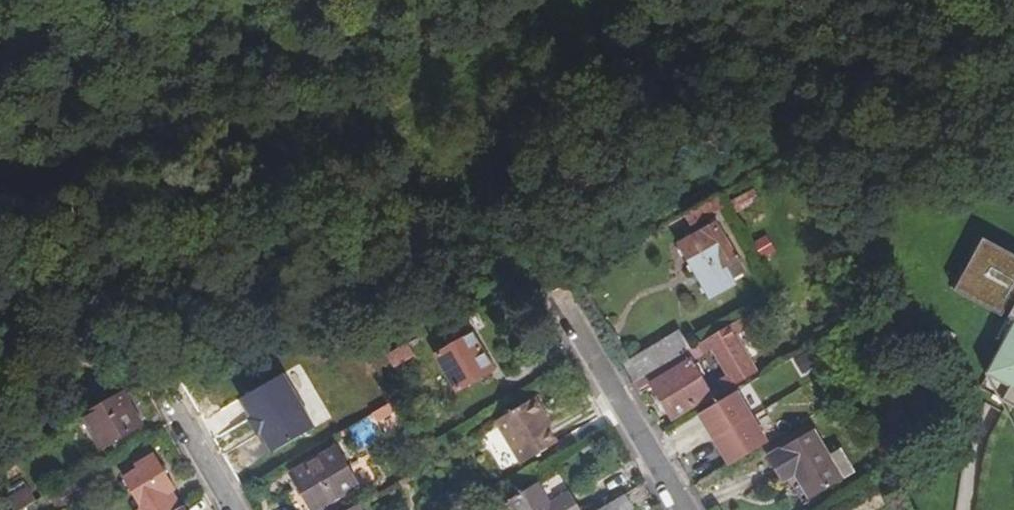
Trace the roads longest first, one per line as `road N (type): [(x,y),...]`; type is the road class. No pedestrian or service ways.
road 1 (residential): [(682,509),(554,295)]
road 2 (residential): [(230,509),(166,401)]

